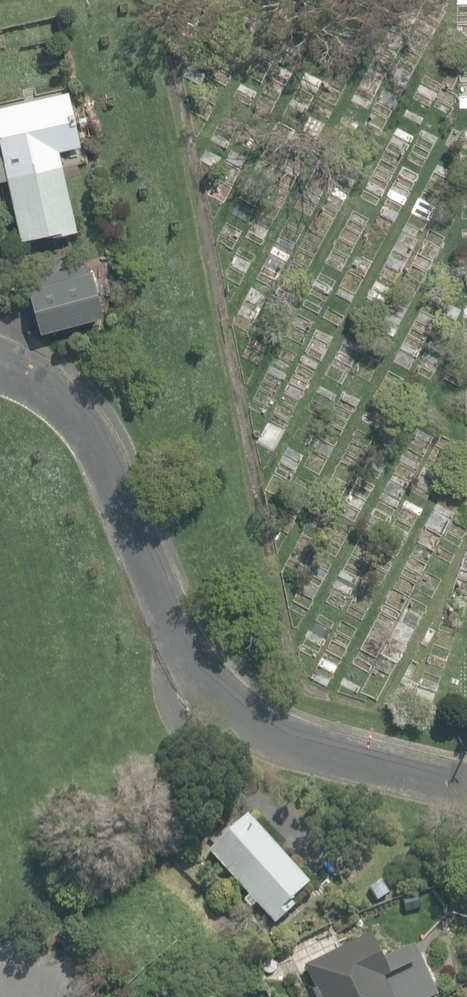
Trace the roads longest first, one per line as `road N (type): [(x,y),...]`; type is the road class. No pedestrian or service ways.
road 1 (track): [(145,0),(169,18),(284,639),(300,679),(466,727)]
road 2 (residential): [(466,782),(303,750),(253,728),(194,661),(93,425),(44,376),(0,353)]

